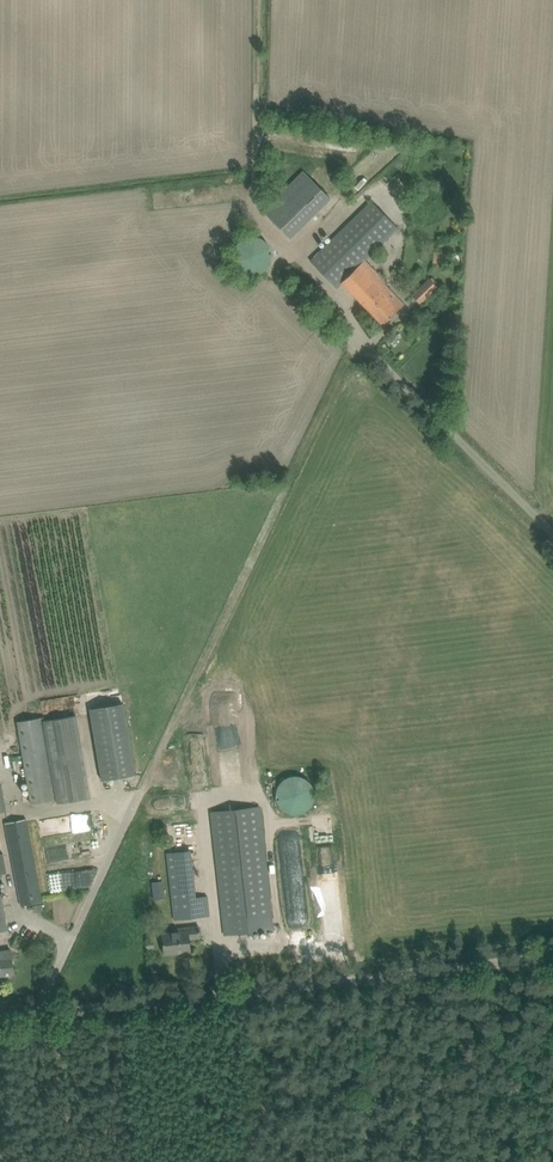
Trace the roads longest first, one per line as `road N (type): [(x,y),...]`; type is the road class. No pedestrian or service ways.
road 1 (unclassified): [(0,1010),(552,940)]
road 2 (unclassified): [(552,539),(351,339)]

